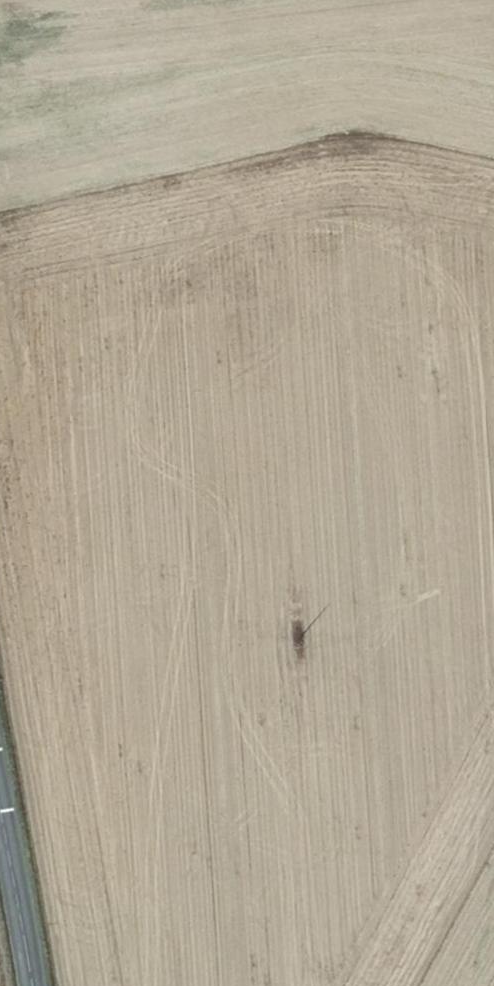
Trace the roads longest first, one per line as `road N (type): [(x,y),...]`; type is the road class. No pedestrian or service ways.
road 1 (tertiary): [(0,823),(29,985)]

